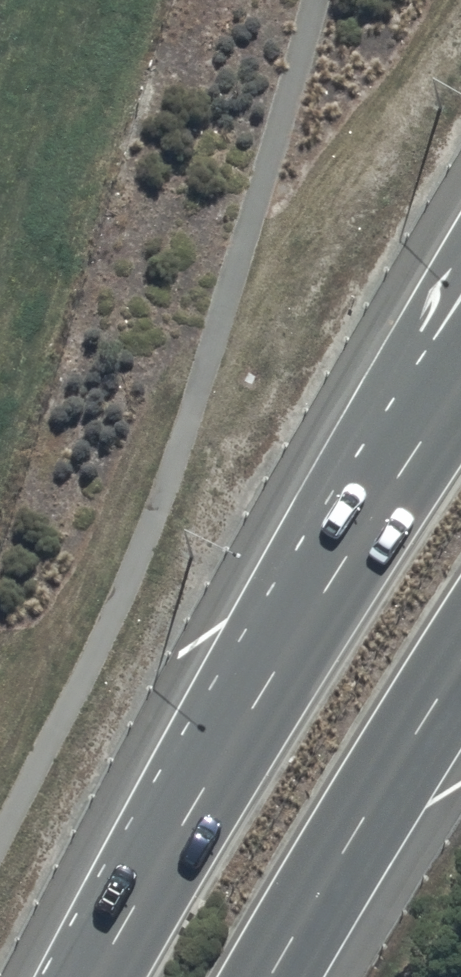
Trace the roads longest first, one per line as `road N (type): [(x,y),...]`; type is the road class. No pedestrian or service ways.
road 1 (trunk): [(96,976),(296,597)]
road 2 (trunk): [(296,597),(460,252)]
road 3 (trunk): [(460,658),(270,976)]
road 4 (trunk): [(296,597),(460,379)]

